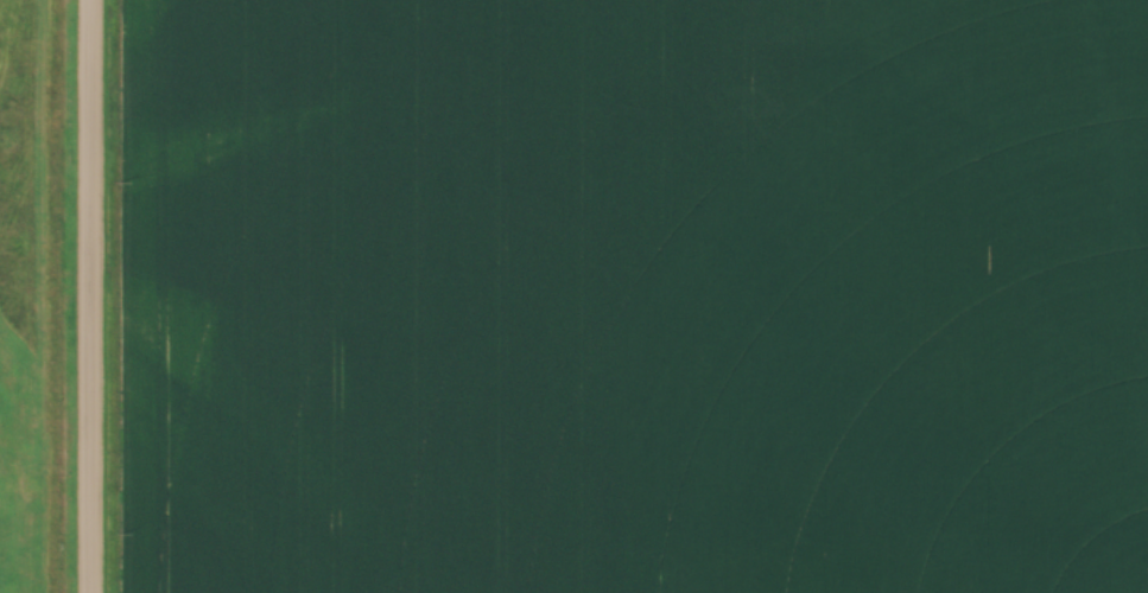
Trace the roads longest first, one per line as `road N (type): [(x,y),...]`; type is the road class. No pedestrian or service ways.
road 1 (residential): [(93,592),(92,0)]

